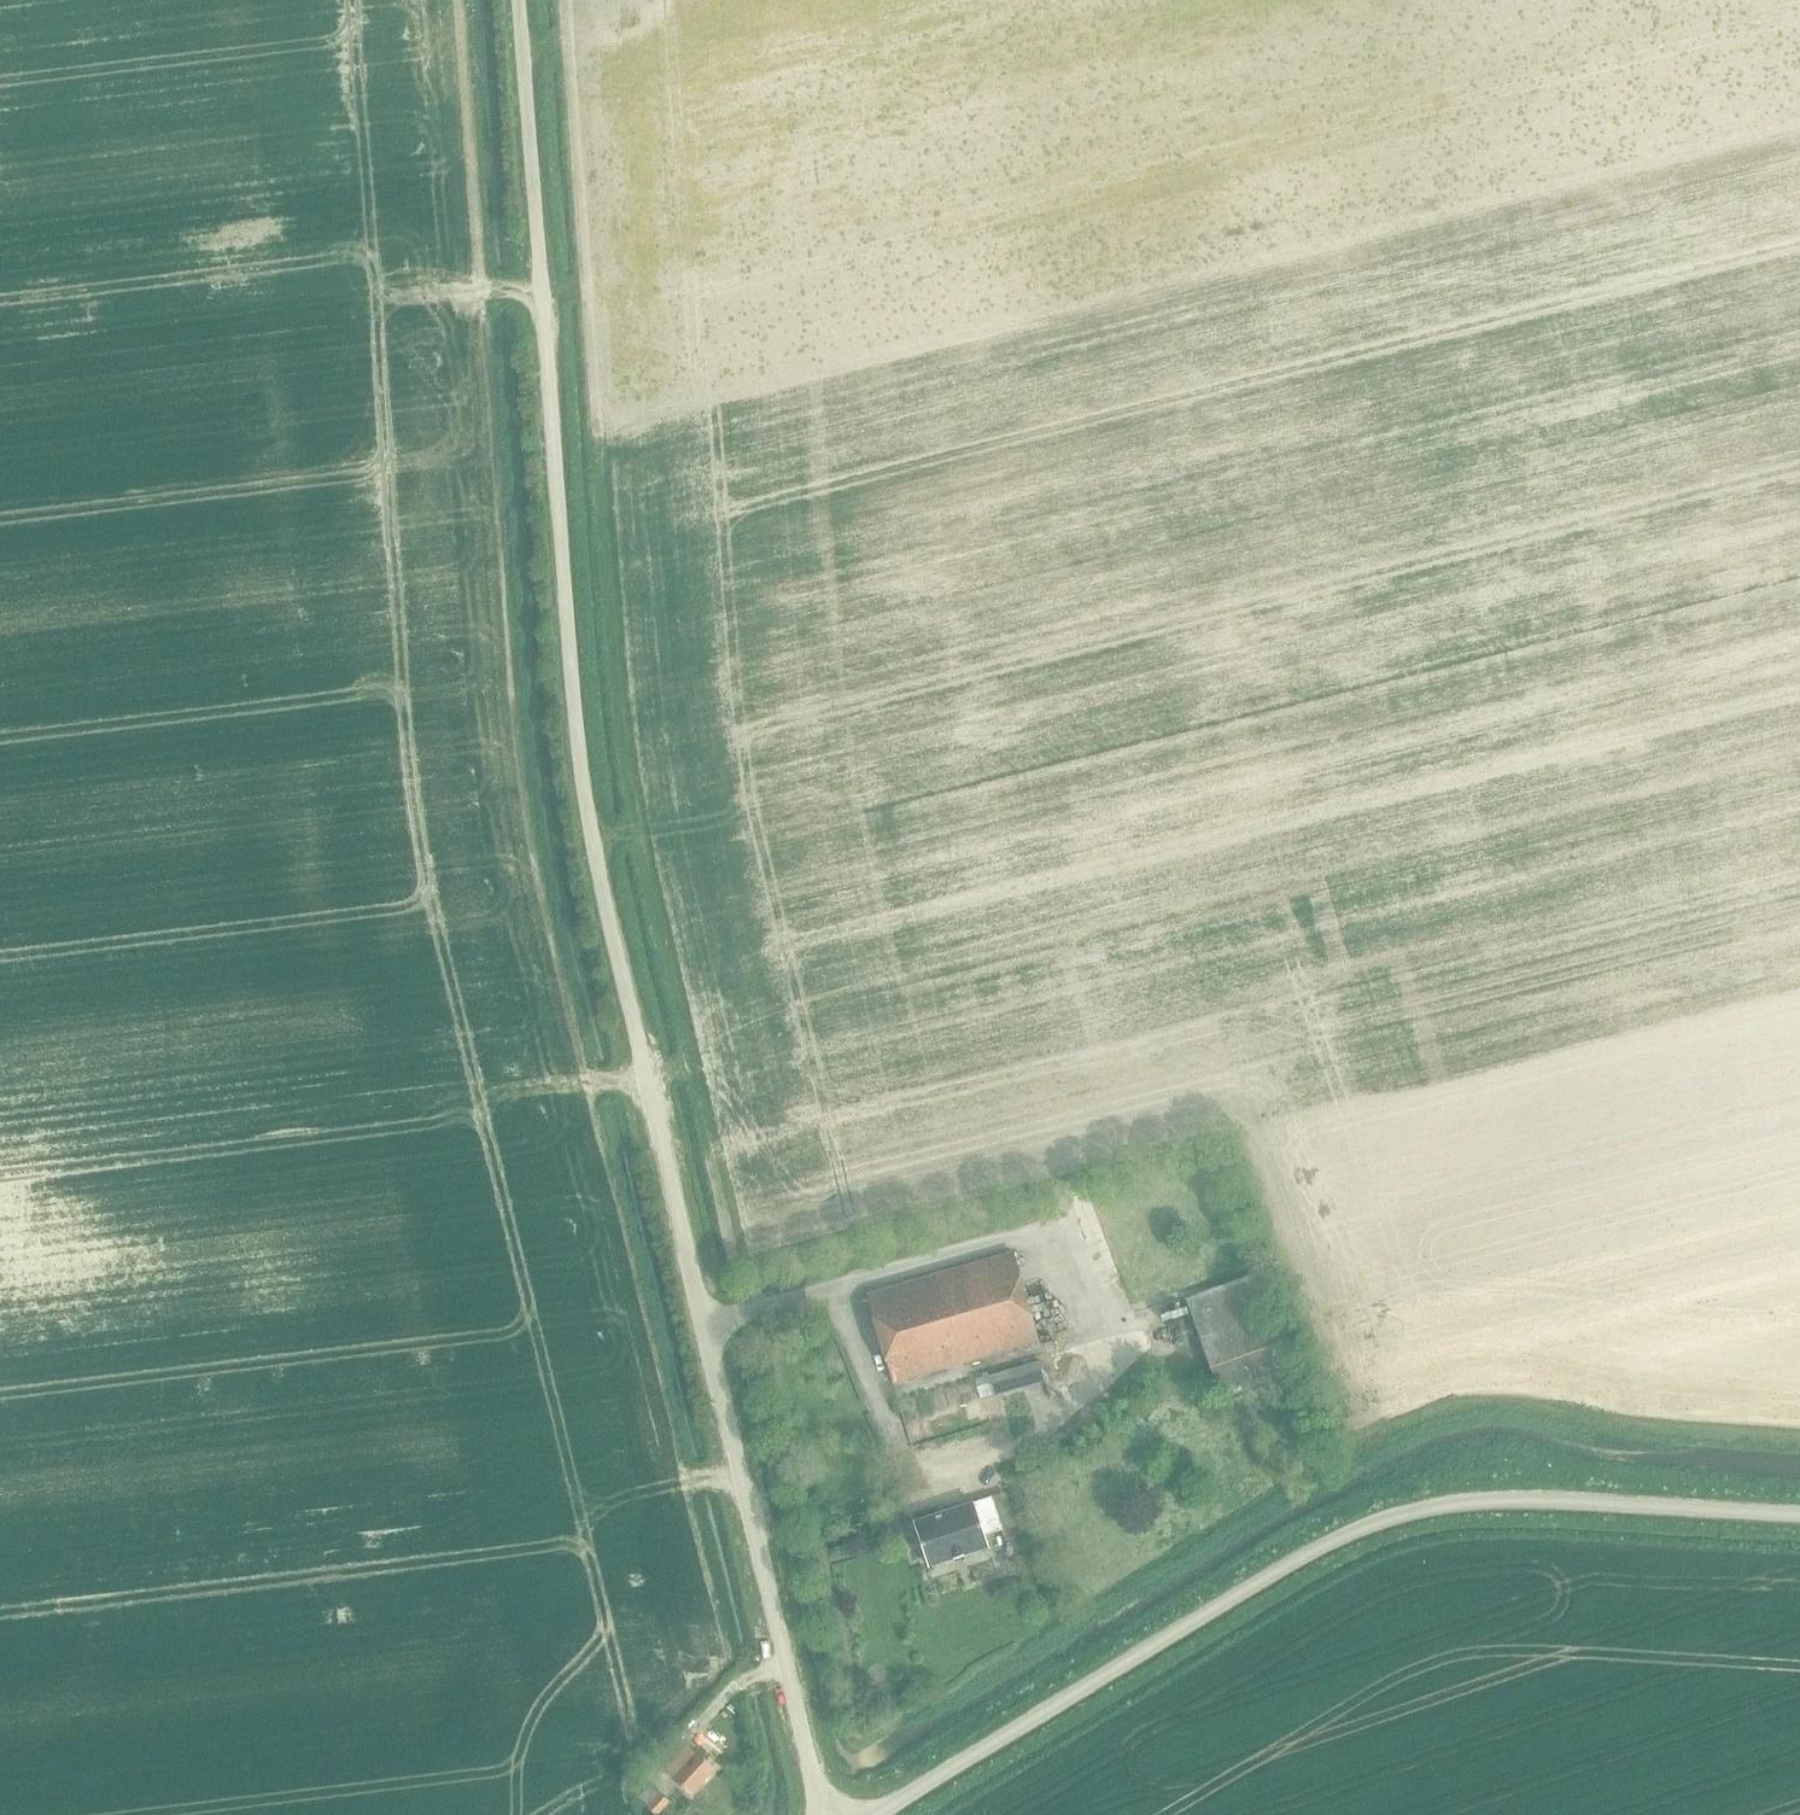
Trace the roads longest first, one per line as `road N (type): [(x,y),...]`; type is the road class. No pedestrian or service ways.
road 1 (unclassified): [(819,1814),(589,861),(569,698),(518,0)]
road 2 (unclassified): [(878,1814),(1318,1551),(1464,1508),(1799,1522)]

